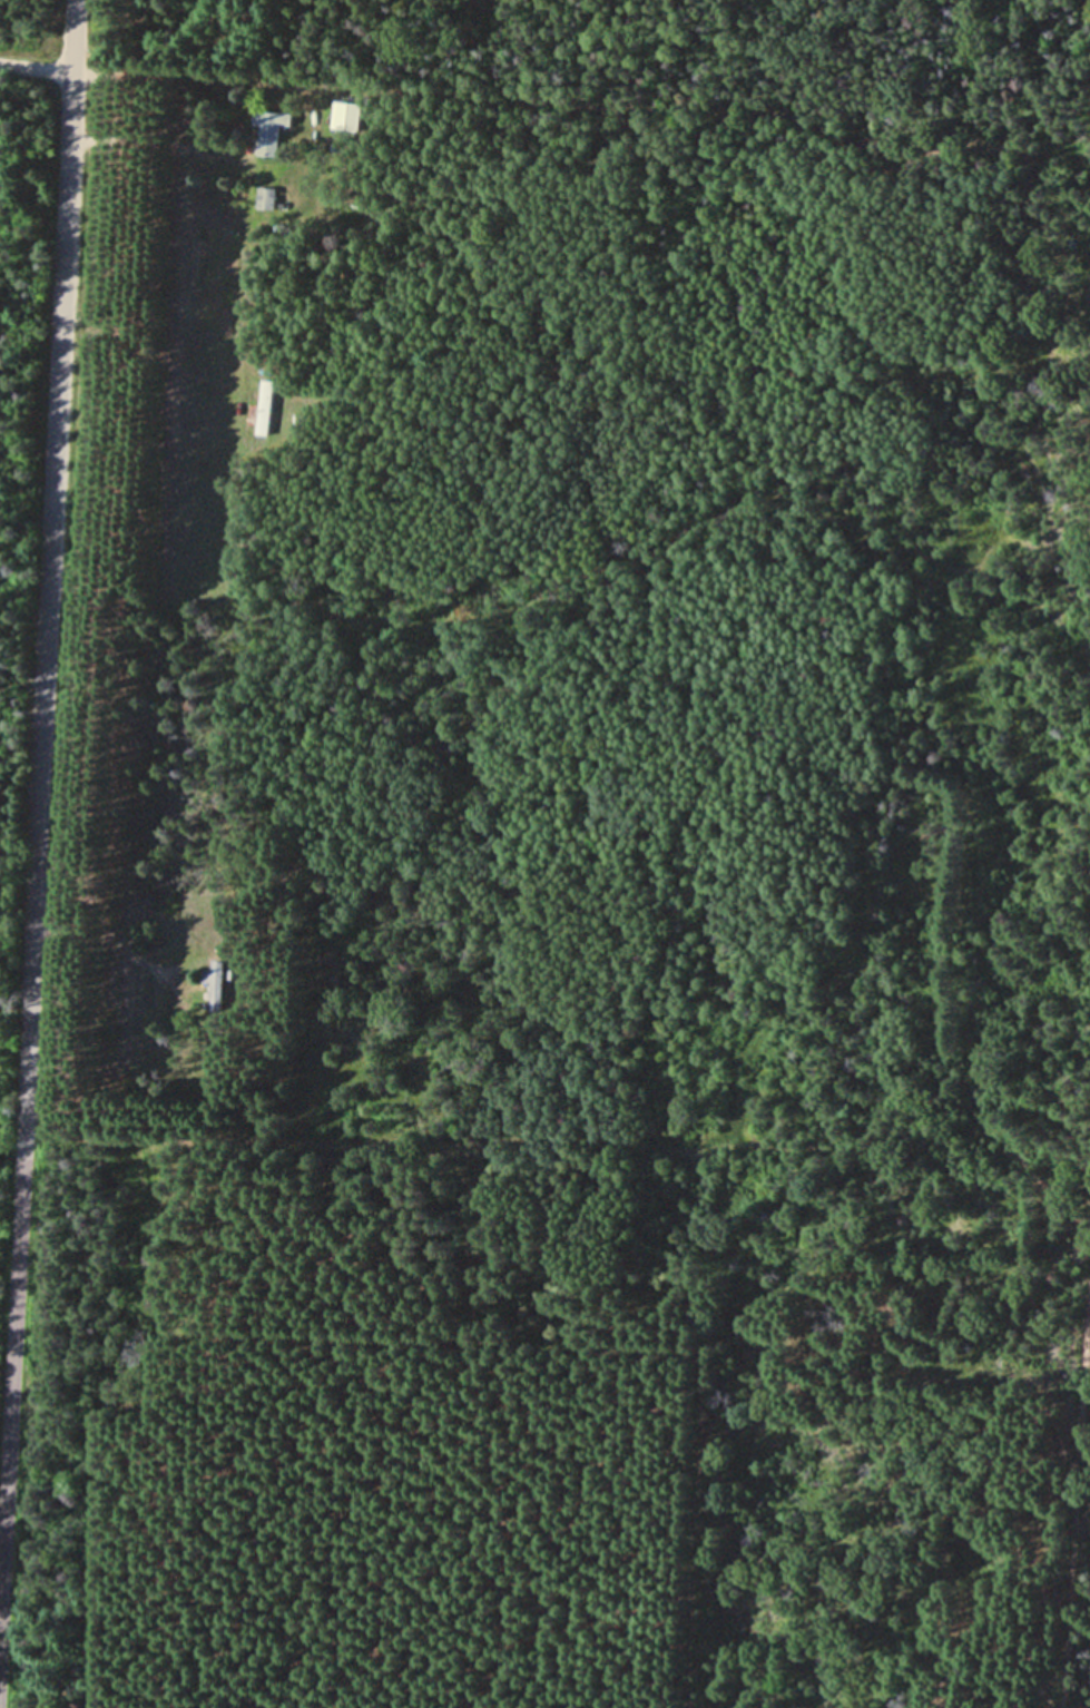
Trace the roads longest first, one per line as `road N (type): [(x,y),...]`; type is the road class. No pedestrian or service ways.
road 1 (residential): [(0,1627),(23,935),(75,0)]

